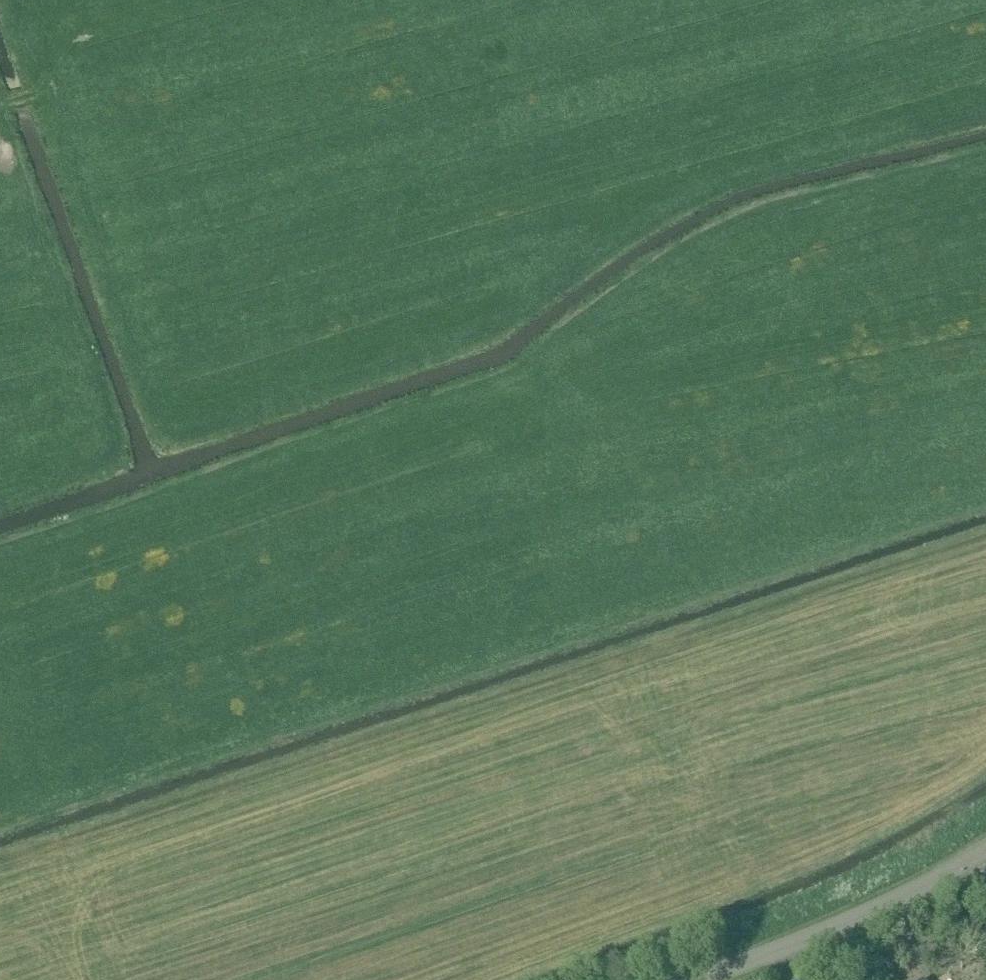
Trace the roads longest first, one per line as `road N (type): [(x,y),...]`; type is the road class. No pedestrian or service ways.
road 1 (unclassified): [(985,849),(706,979)]

